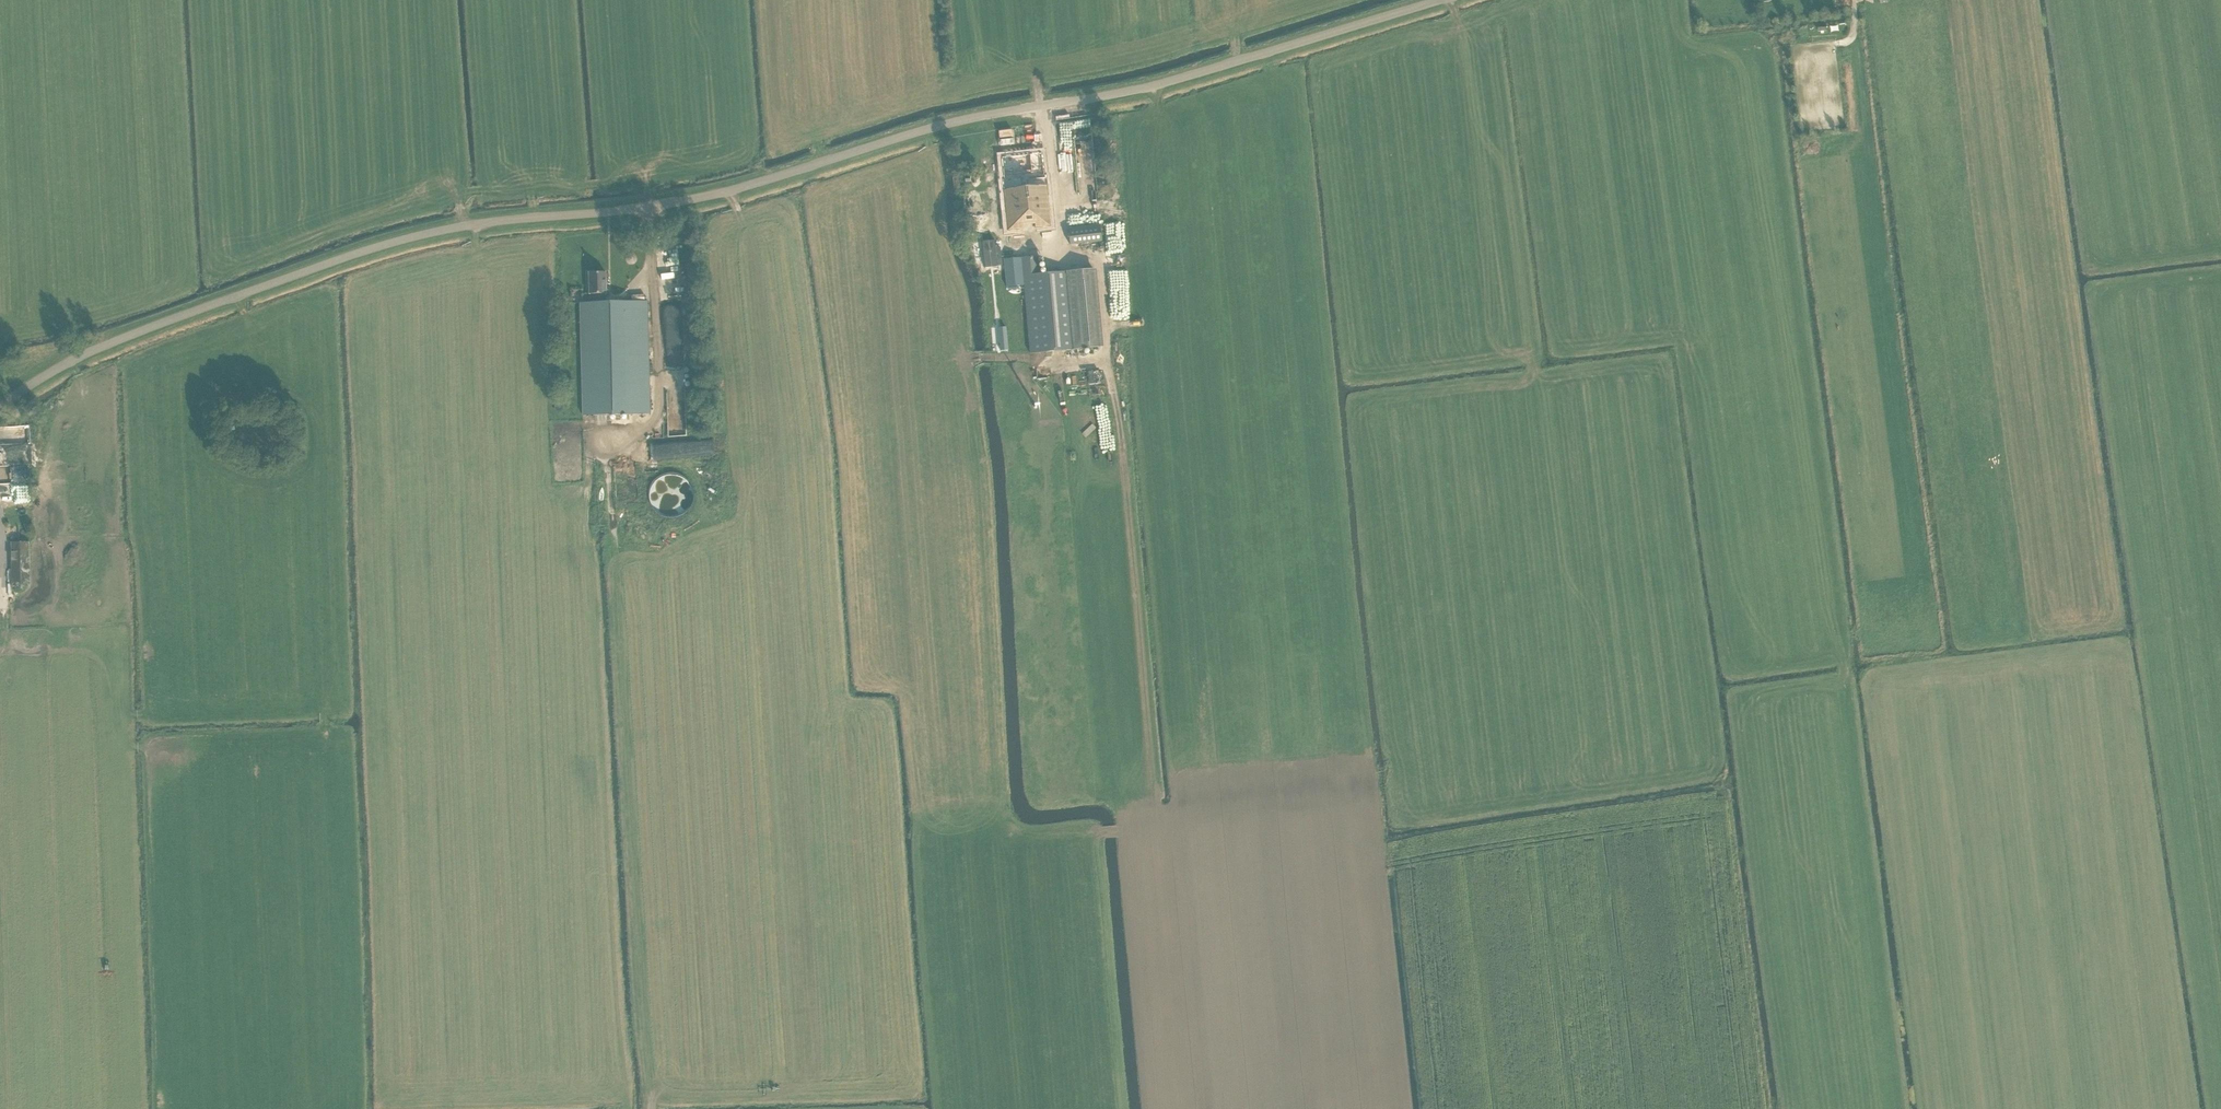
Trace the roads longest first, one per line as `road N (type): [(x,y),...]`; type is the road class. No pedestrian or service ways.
road 1 (unclassified): [(1445,0),(1159,83),(945,124),(685,200),(411,237),(108,344),(0,406)]
road 2 (track): [(150,752),(128,740),(106,659),(92,646),(62,642),(0,657)]

